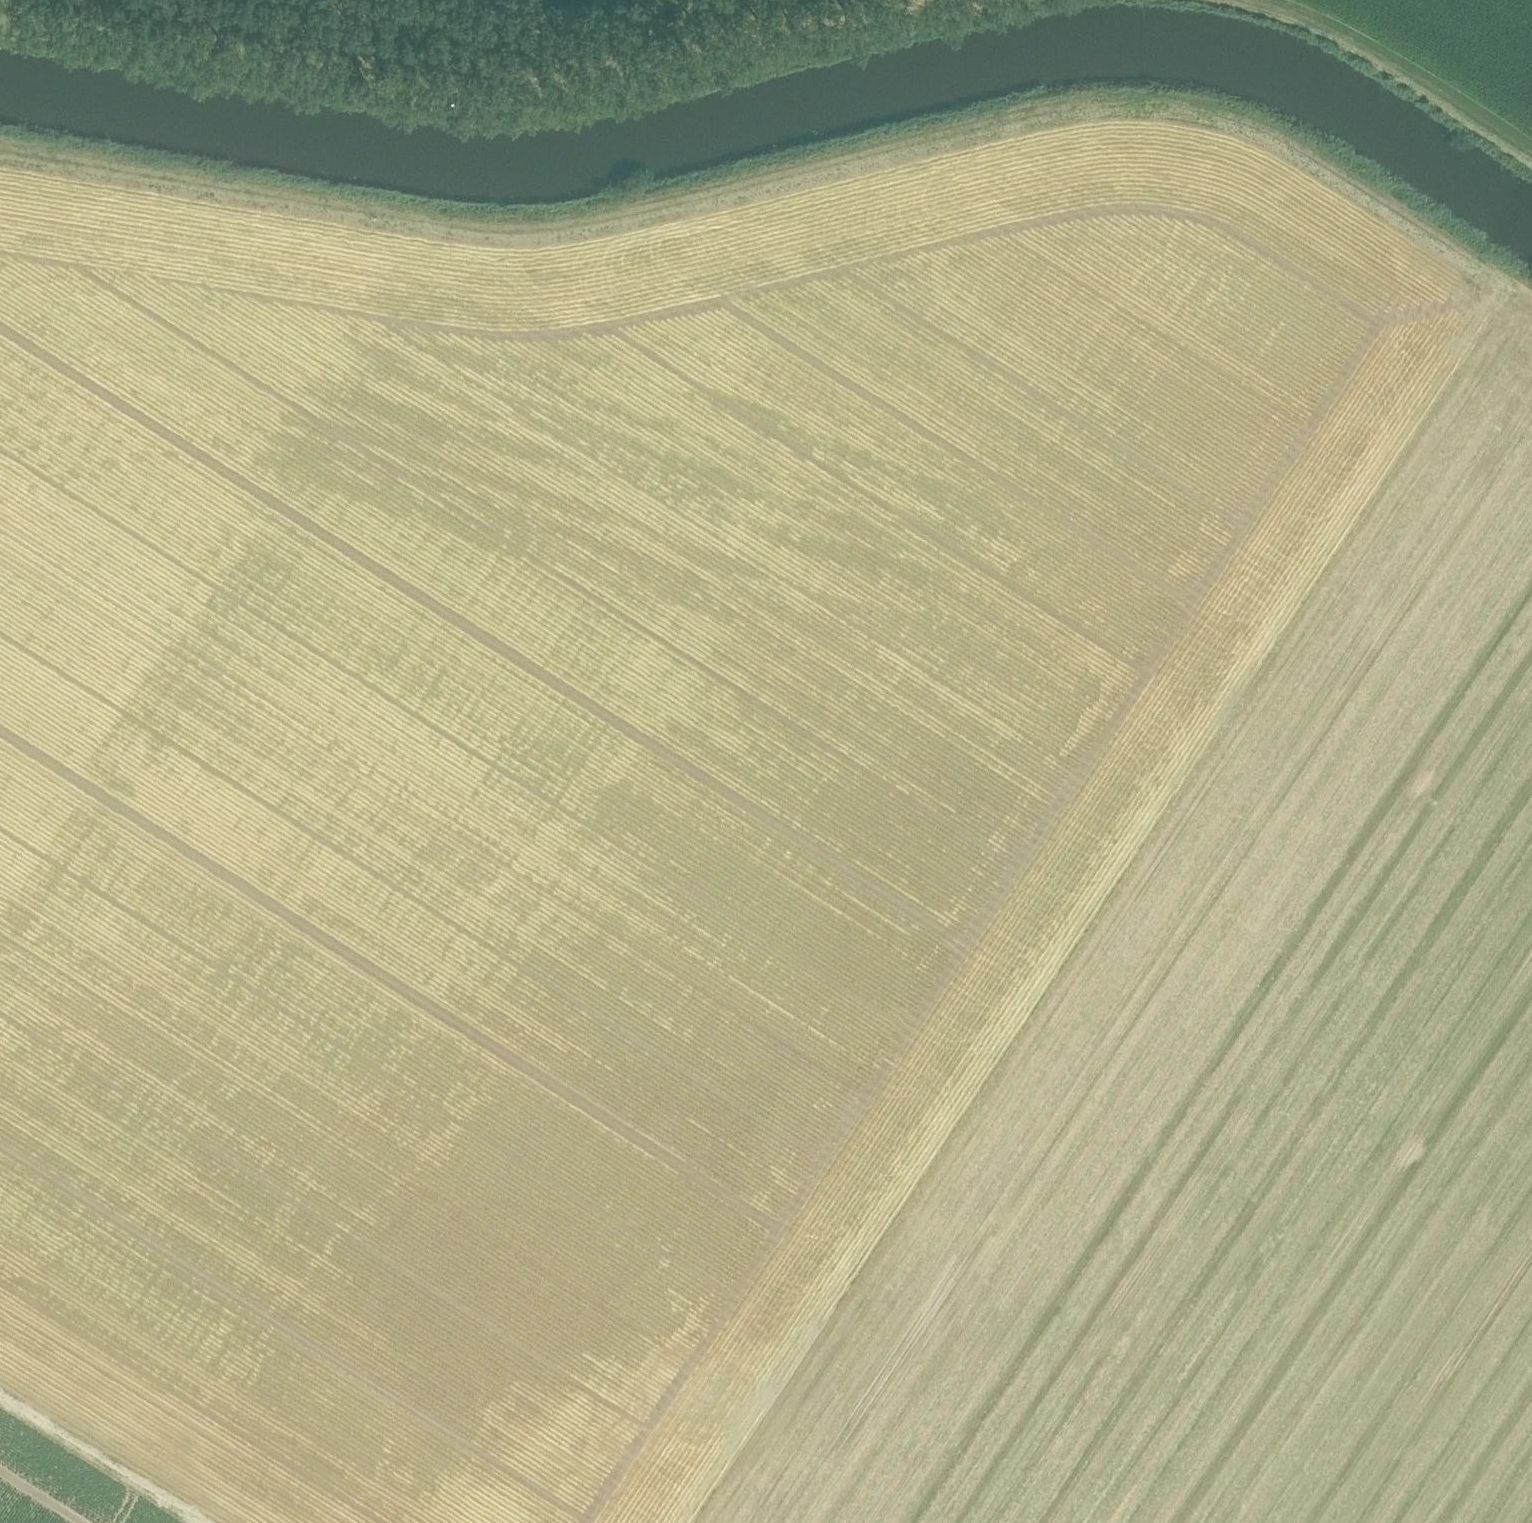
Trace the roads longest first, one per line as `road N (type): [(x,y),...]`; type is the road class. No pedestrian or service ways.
road 1 (track): [(0,1394),(197,1520)]

